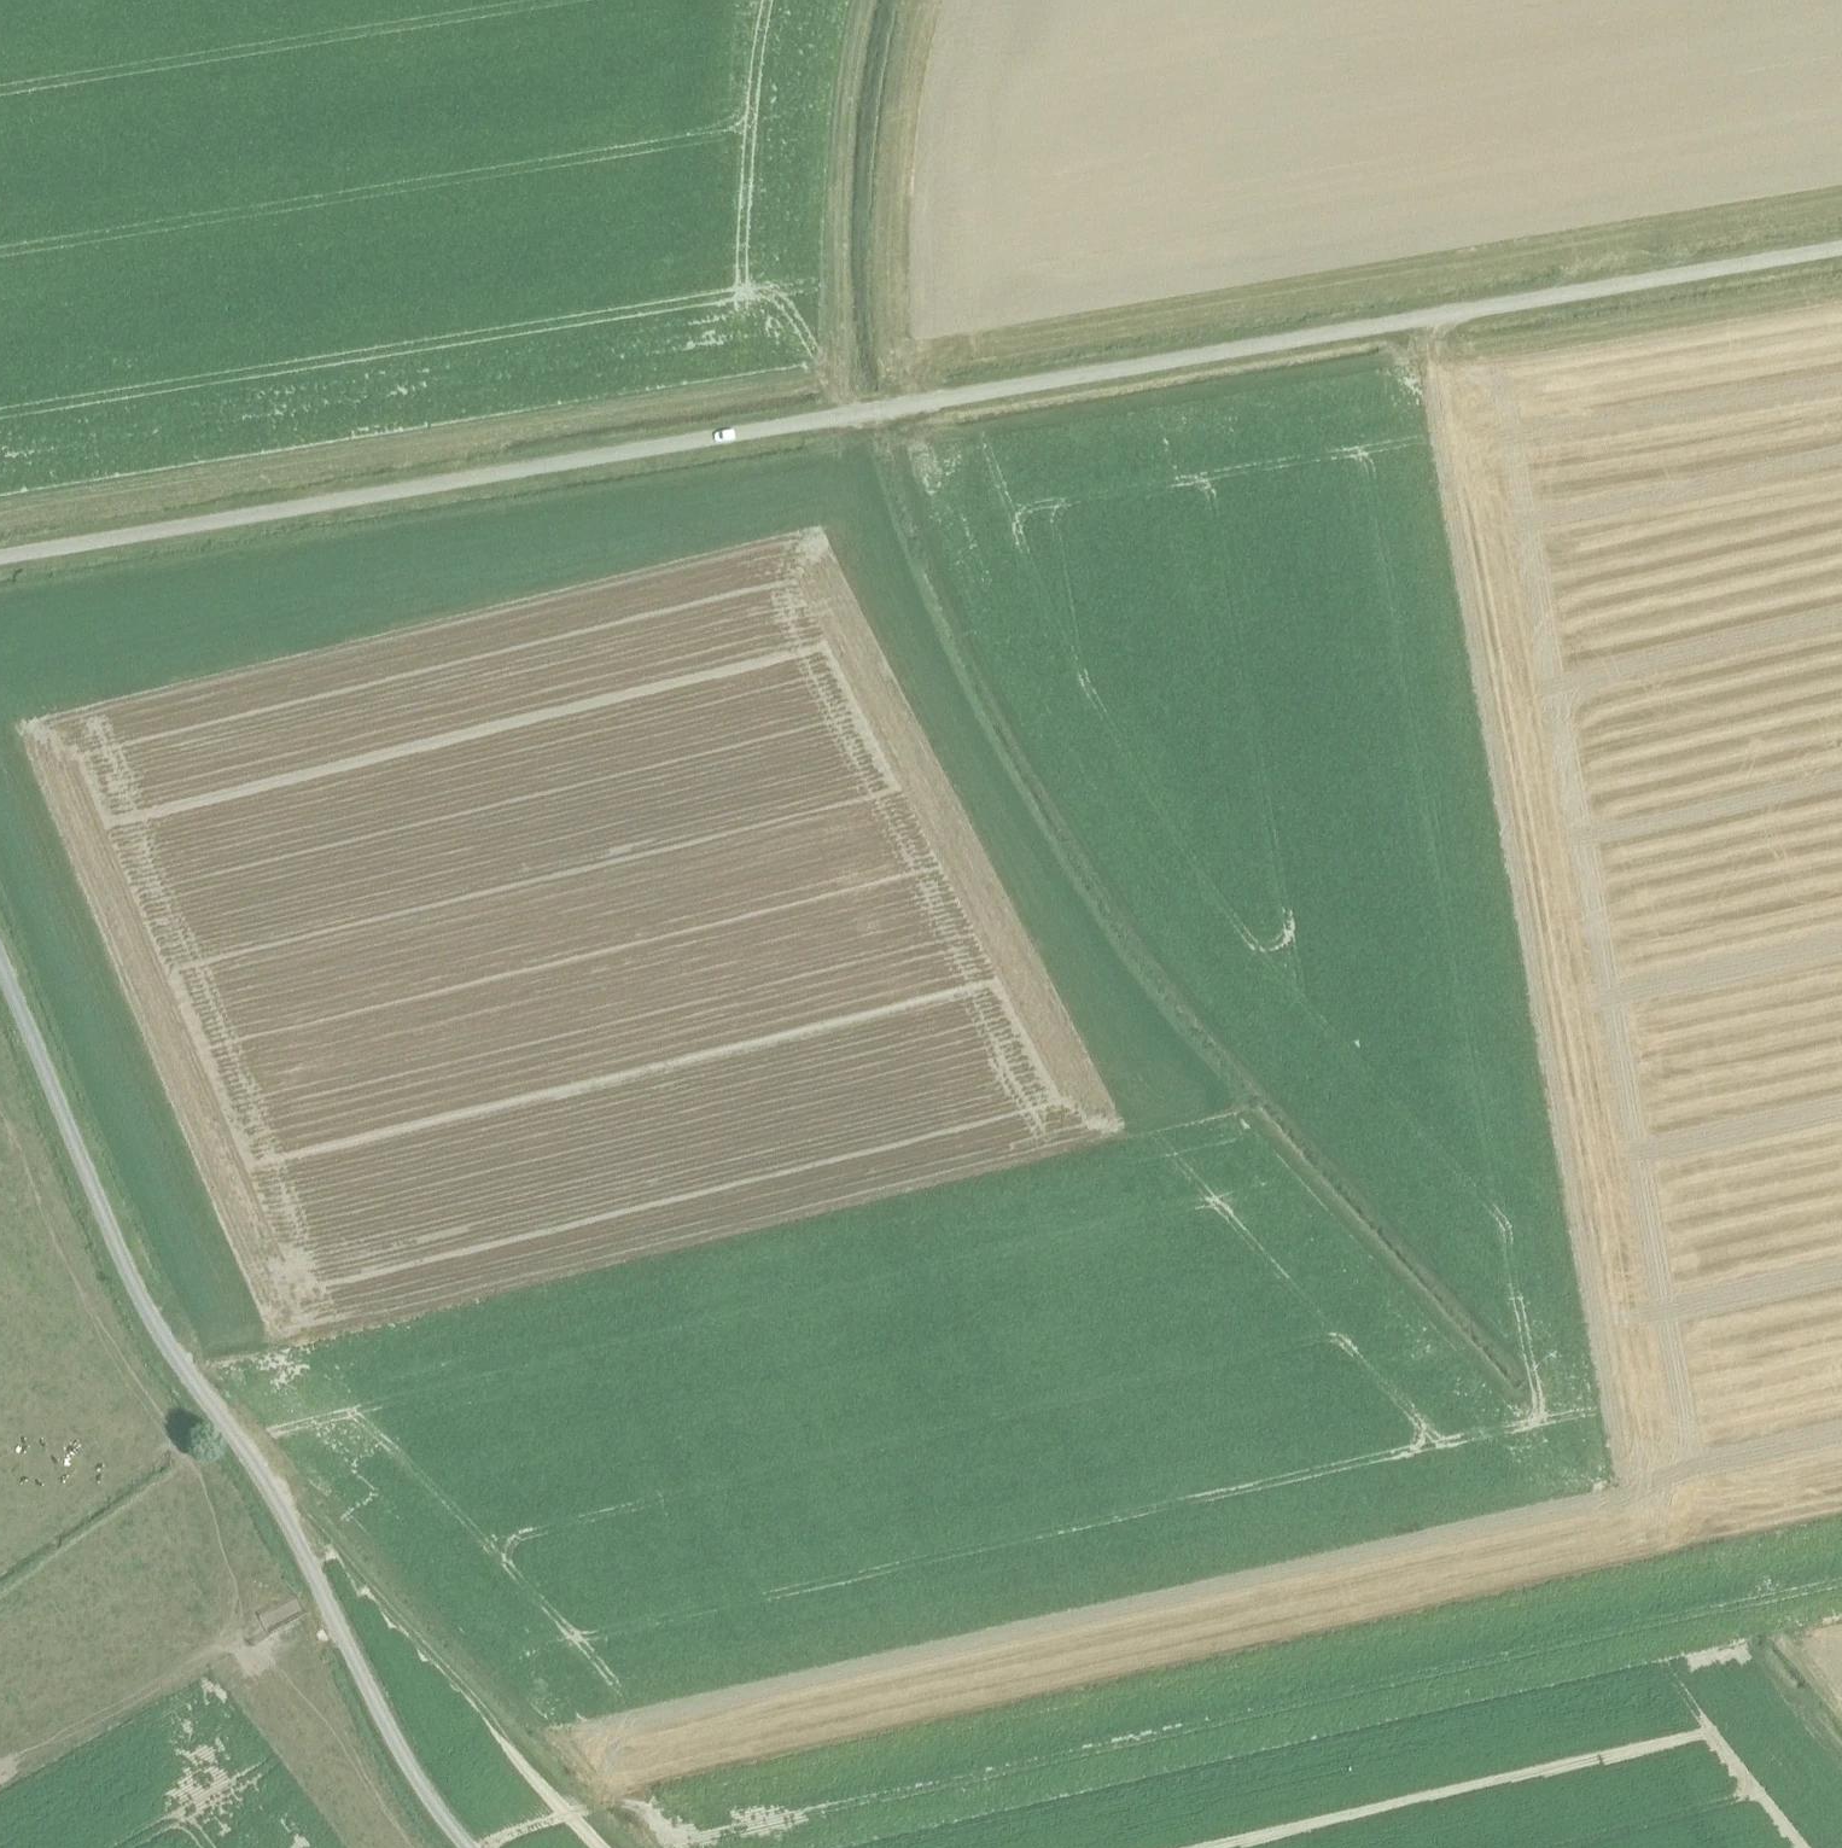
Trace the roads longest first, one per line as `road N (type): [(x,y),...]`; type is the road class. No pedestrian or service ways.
road 1 (unclassified): [(1841,249),(0,559)]
road 2 (residential): [(468,1847),(421,1784),(252,1460),(166,1346),(128,1272),(0,956)]

